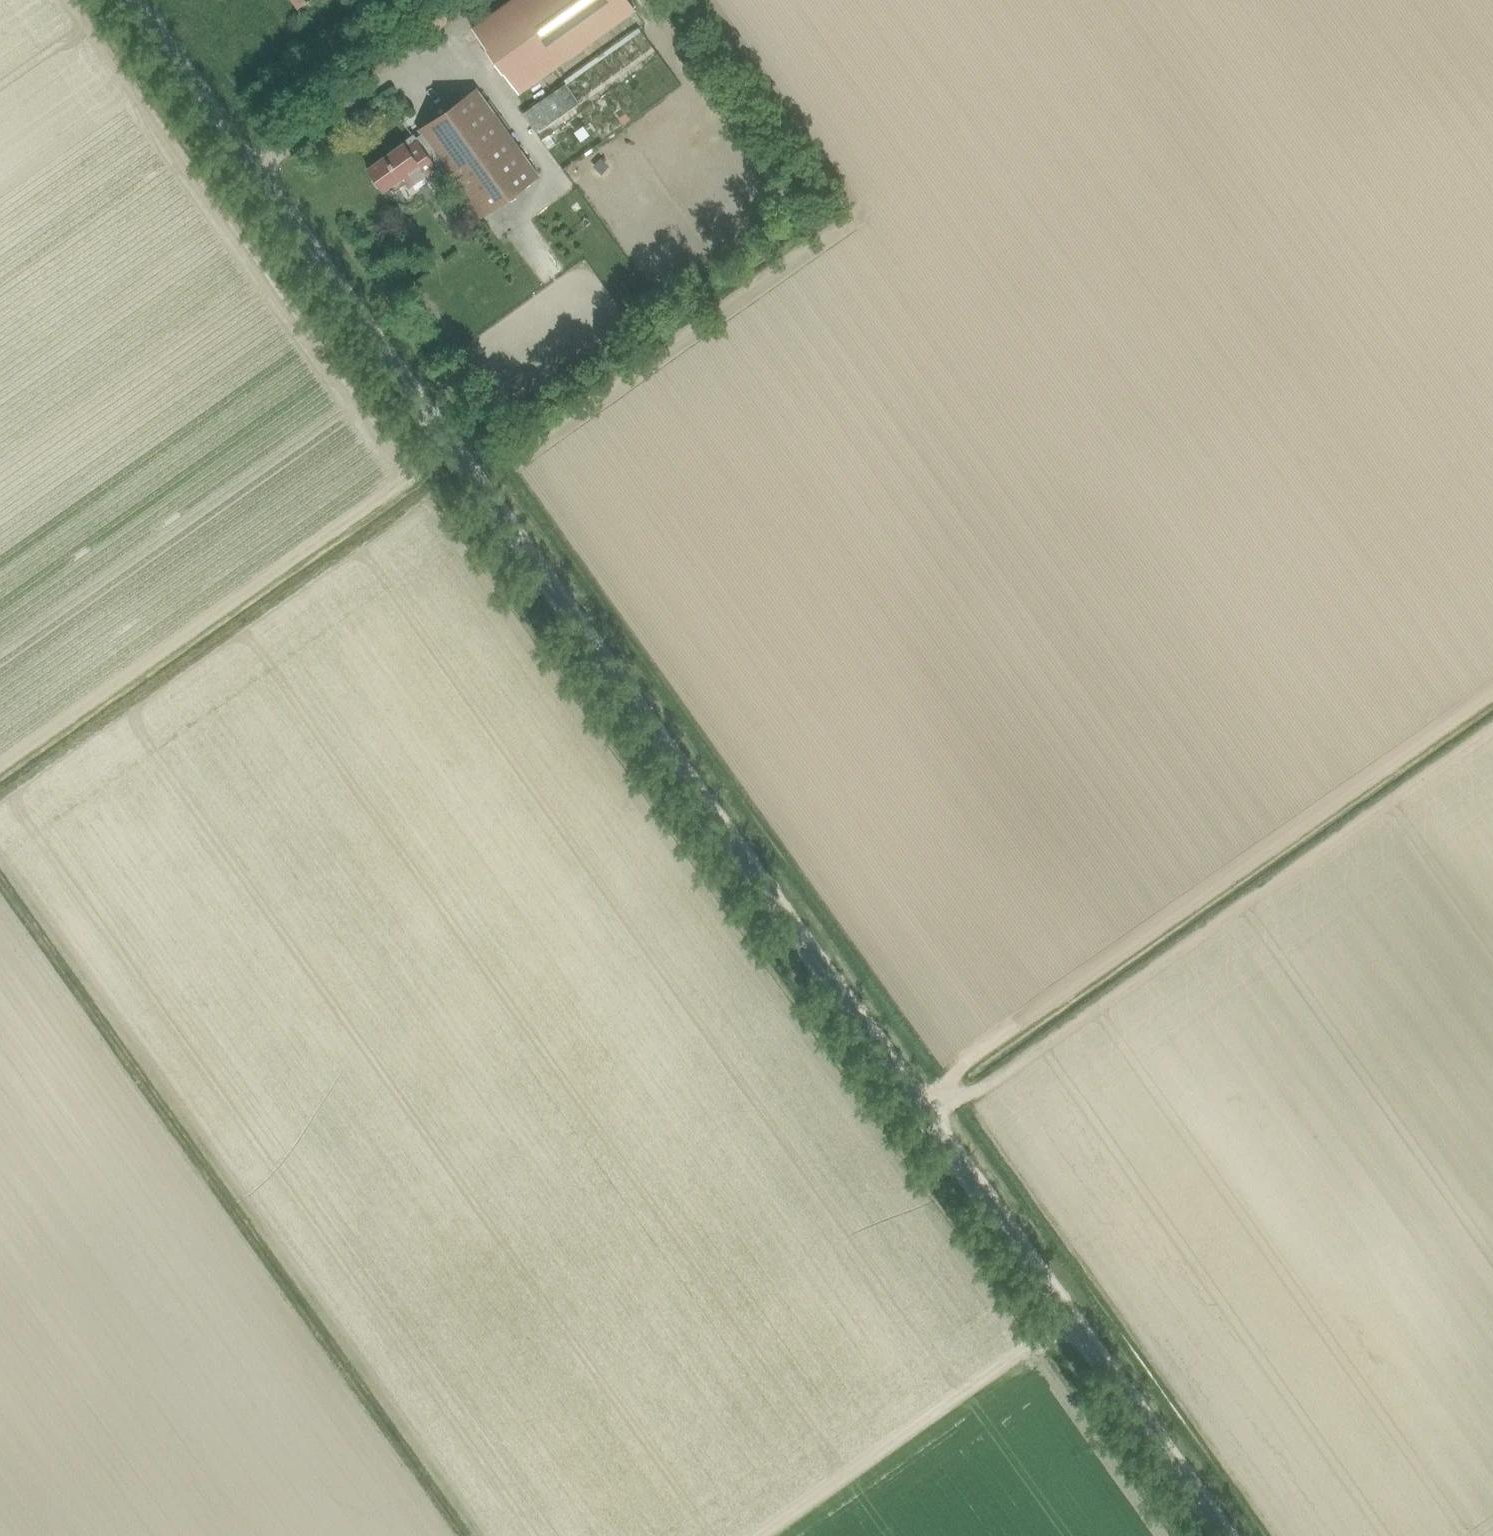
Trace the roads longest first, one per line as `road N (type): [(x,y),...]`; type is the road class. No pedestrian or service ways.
road 1 (unclassified): [(1224,1535),(132,0)]

